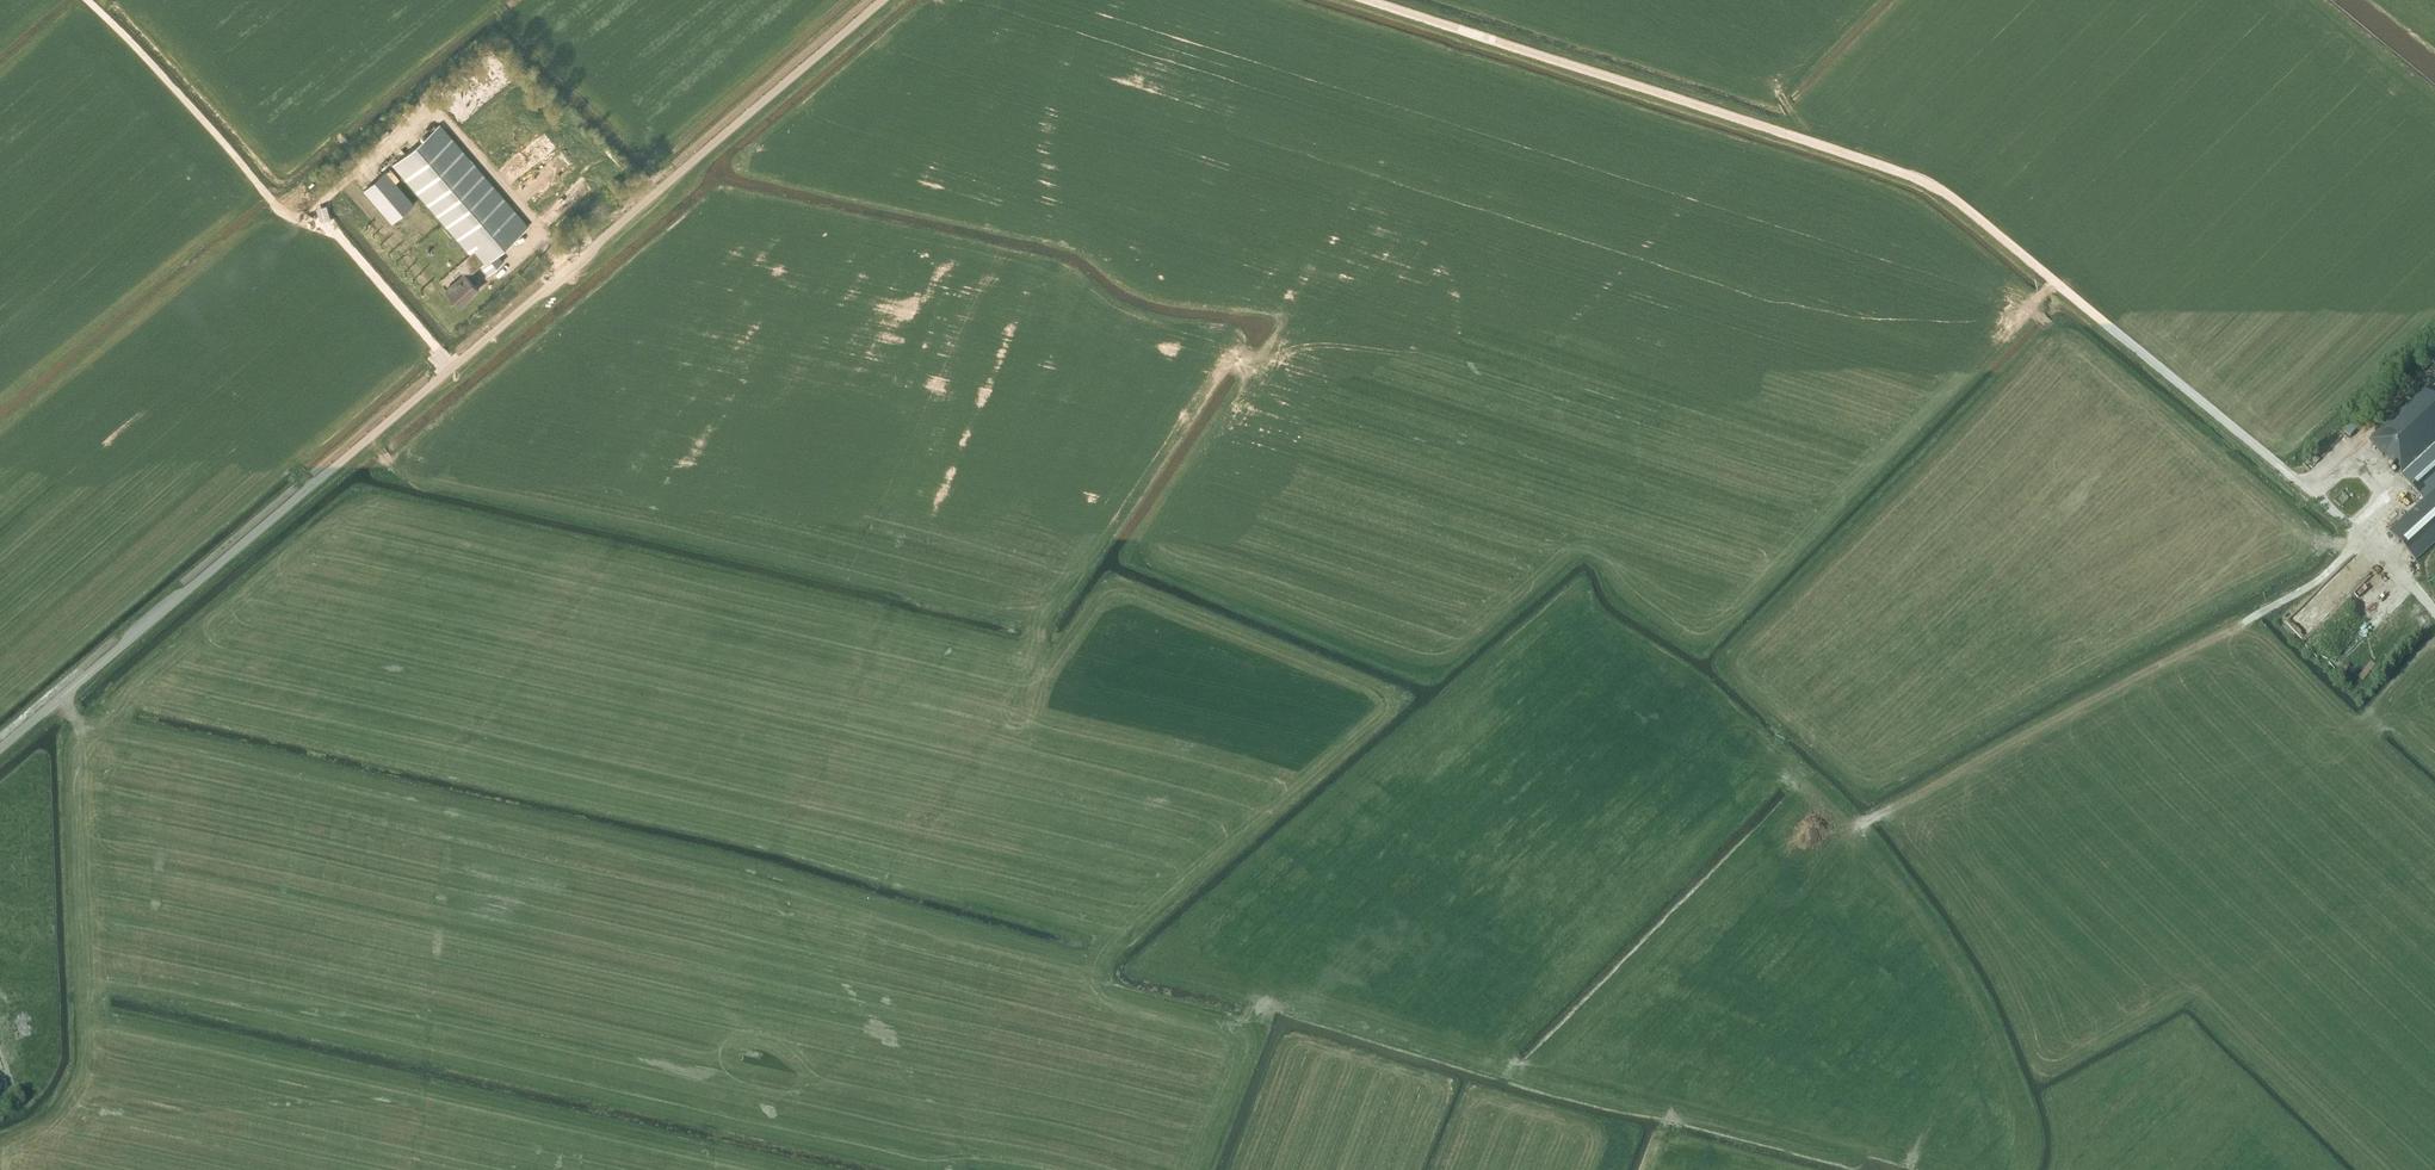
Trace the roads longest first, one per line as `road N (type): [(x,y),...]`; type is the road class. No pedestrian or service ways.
road 1 (unclassified): [(2434,613),(2400,571),(2273,460),(1915,179),(1358,0)]
road 2 (unclassified): [(0,749),(882,0)]

